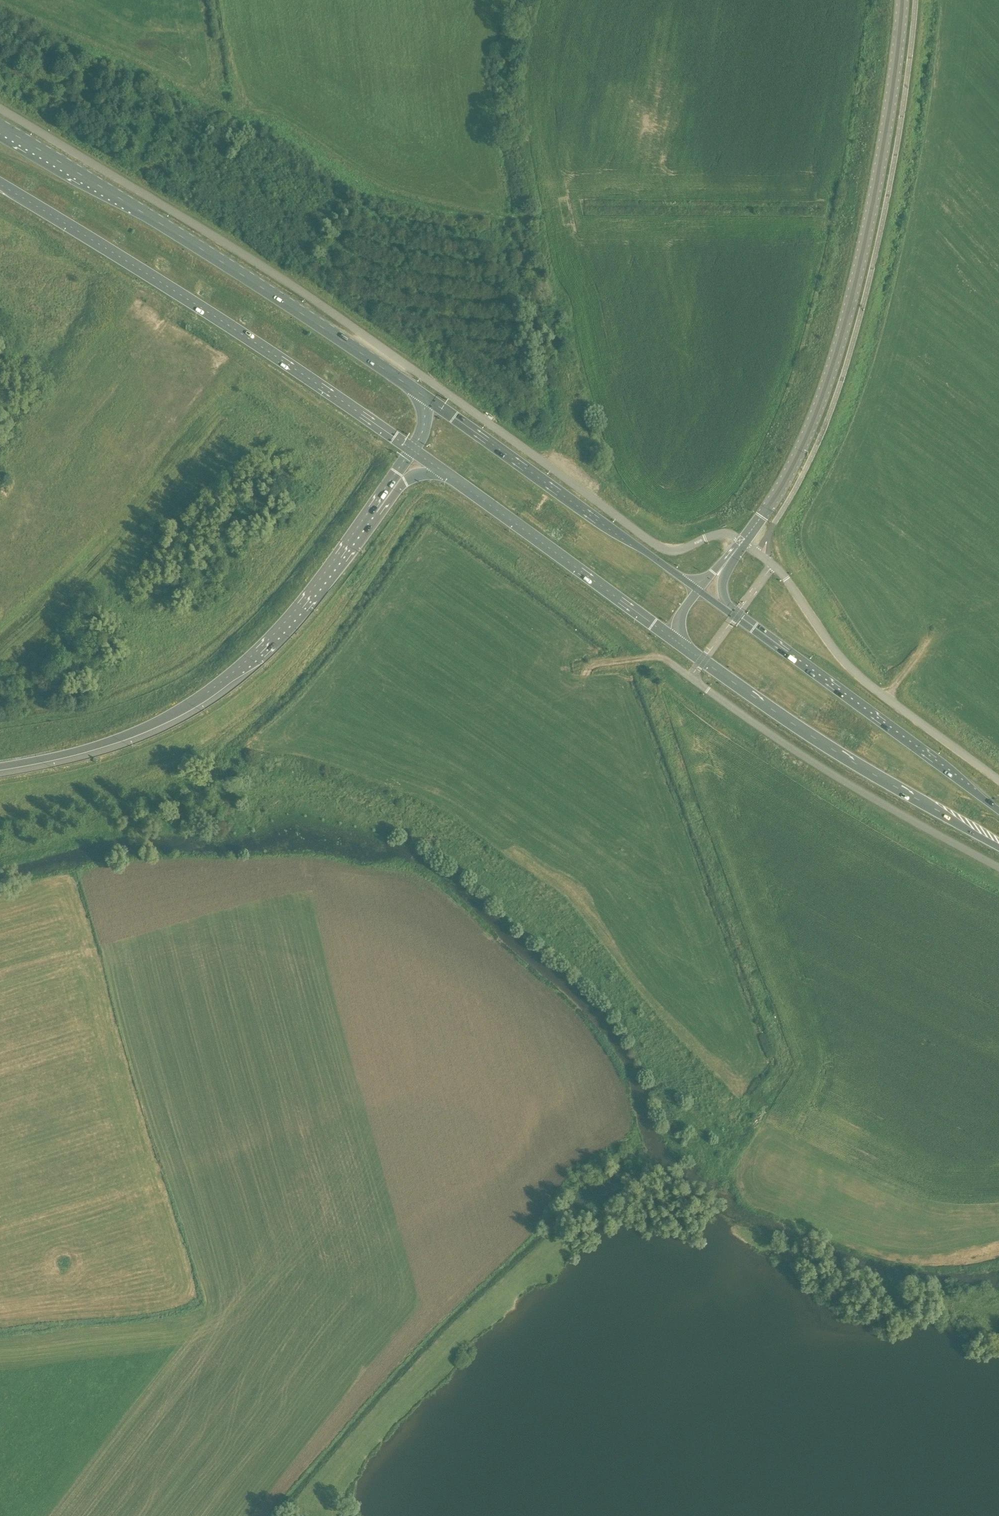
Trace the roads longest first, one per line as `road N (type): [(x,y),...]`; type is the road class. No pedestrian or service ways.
road 1 (unclassified): [(742,543),(726,534),(678,552),(659,548),(312,300),(0,109)]
road 2 (tertiary): [(742,543),(791,469),(838,349),(868,229),(902,0)]
road 3 (primary): [(421,393),(0,126)]
road 4 (primary): [(0,185),(412,449)]
road 5 (motorway): [(0,767),(94,746),(178,711),(269,639),(346,544)]
road 6 (unclassified): [(691,677),(806,758),(998,868)]
road 7 (primary): [(703,661),(857,768),(998,848)]
road 8 (primary): [(699,591),(421,393)]
road 9 (primary): [(998,812),(735,617)]
road 10 (unclassified): [(998,780),(857,675),(773,565)]
road 11 (primary): [(450,477),(678,642)]

